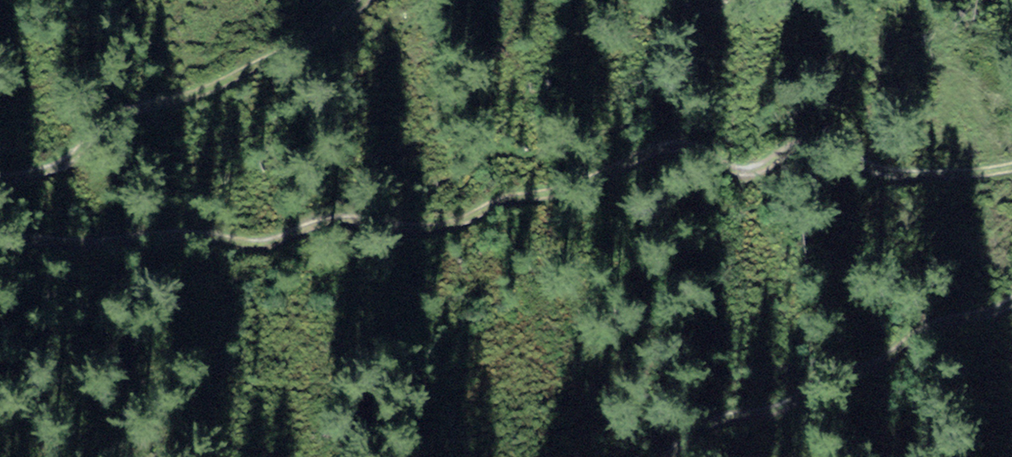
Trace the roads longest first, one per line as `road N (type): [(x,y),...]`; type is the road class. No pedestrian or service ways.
road 1 (track): [(0,236),(87,235),(128,222),(194,223),(278,238),(348,204),(462,201),(556,181),(689,133),(713,134),(753,156),(837,135),(918,168),(1011,155)]
road 2 (track): [(362,0),(207,102),(138,123),(82,165),(0,180)]
road 3 (track): [(1011,285),(940,313),(870,359),(732,408),(672,456)]

